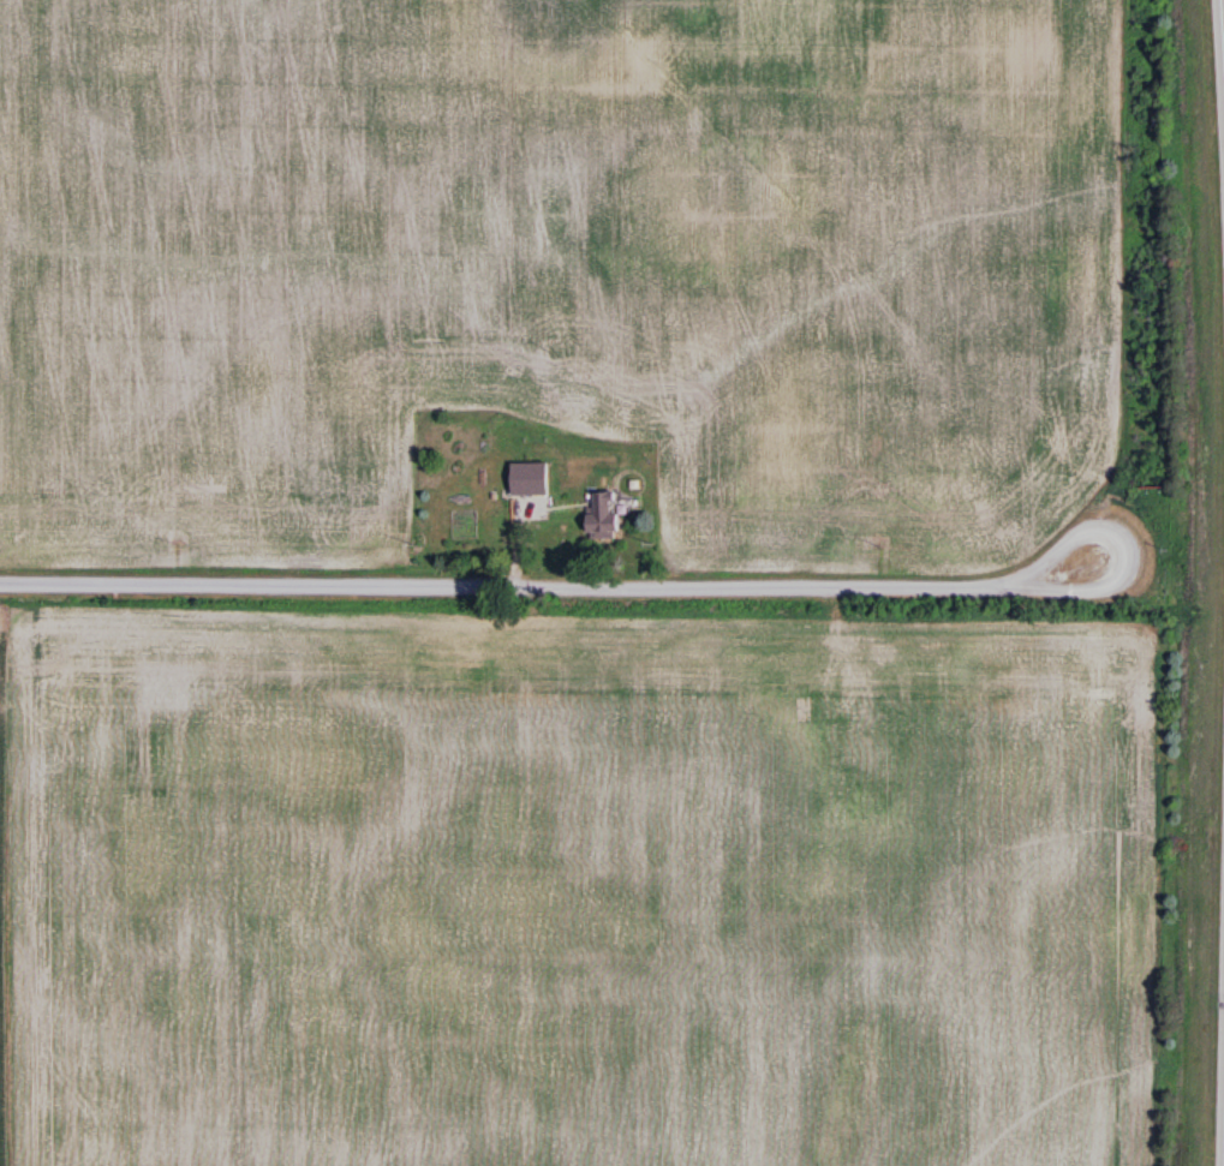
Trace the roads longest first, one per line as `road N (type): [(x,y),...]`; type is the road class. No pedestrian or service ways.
road 1 (residential): [(1088,567),(1002,585),(0,577)]

